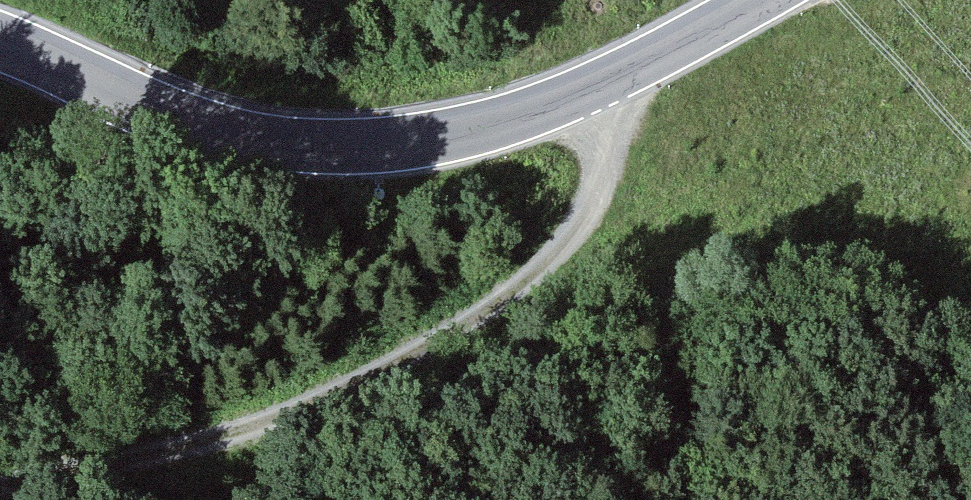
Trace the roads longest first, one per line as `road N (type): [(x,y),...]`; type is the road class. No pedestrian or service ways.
road 1 (tertiary): [(0,47),(154,113),(264,145),(364,150),(468,135),(553,112),(764,0)]
road 2 (track): [(607,85),(618,152),(586,250),(368,388),(248,438),(0,493)]

